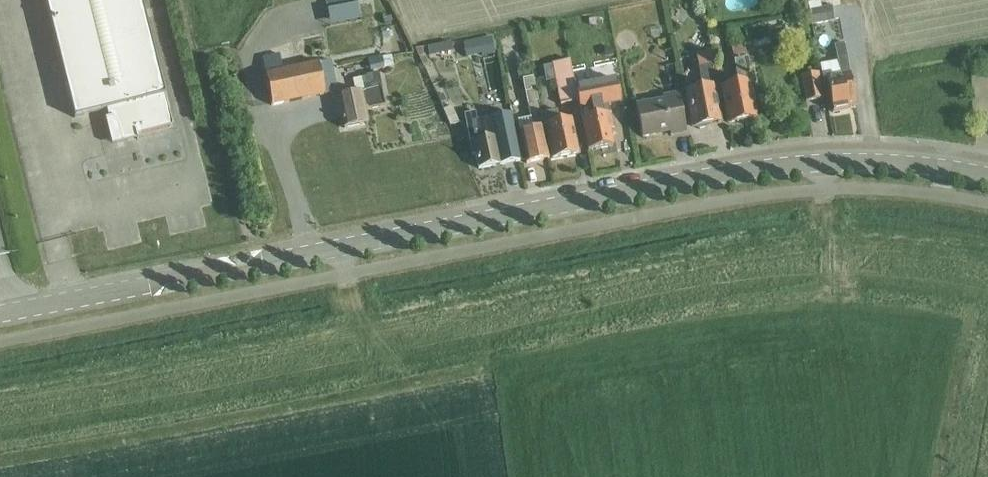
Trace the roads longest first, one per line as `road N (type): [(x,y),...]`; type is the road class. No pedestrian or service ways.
road 1 (tertiary): [(987,178),(925,167),(784,166),(281,260),(242,275),(167,275),(0,315)]

